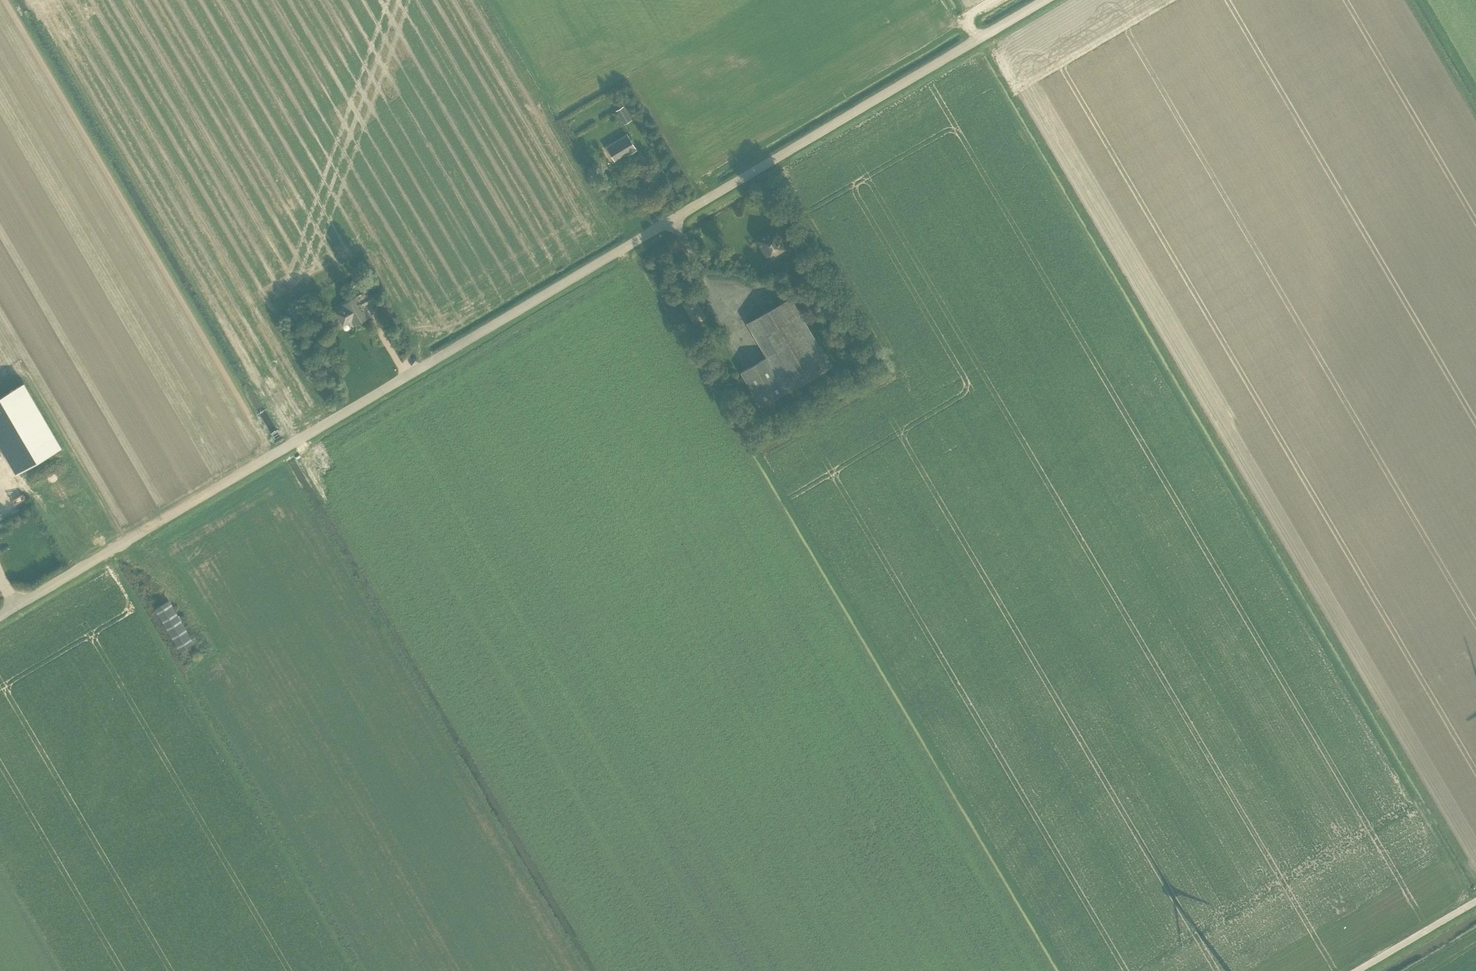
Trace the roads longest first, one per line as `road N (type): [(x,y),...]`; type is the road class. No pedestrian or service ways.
road 1 (unclassified): [(0,616),(1045,0)]

